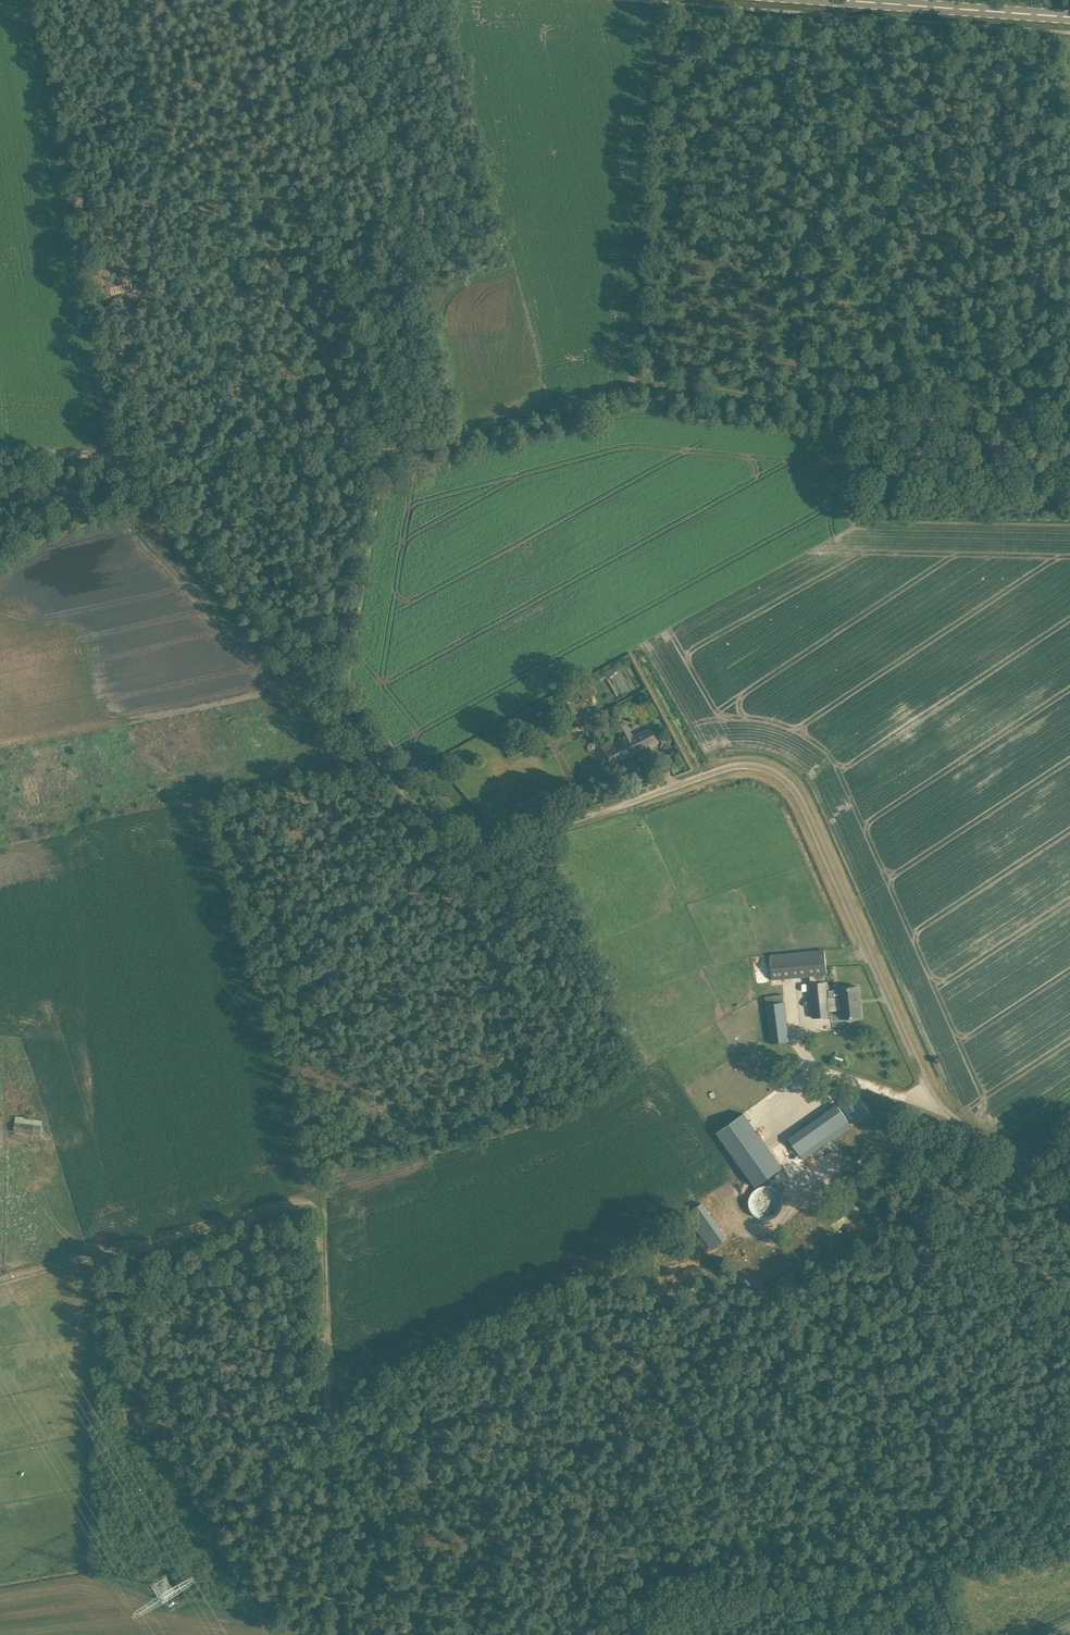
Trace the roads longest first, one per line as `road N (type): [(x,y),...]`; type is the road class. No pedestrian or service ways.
road 1 (track): [(232,458),(395,459),(657,382),(900,416),(1069,429)]
road 2 (track): [(0,1283),(292,1208),(314,1210),(324,1241),(333,1634)]
road 3 (unclassified): [(1069,1211),(1024,1158),(955,1122),(936,1101),(797,788),(778,771),(726,769),(620,806)]
road 4 (track): [(131,461),(456,858),(488,863),(568,821),(620,806)]
road 5 (track): [(546,833),(635,1069)]
road 6 (secondary): [(826,0),(1069,18)]
road 7 (track): [(0,452),(131,461)]

